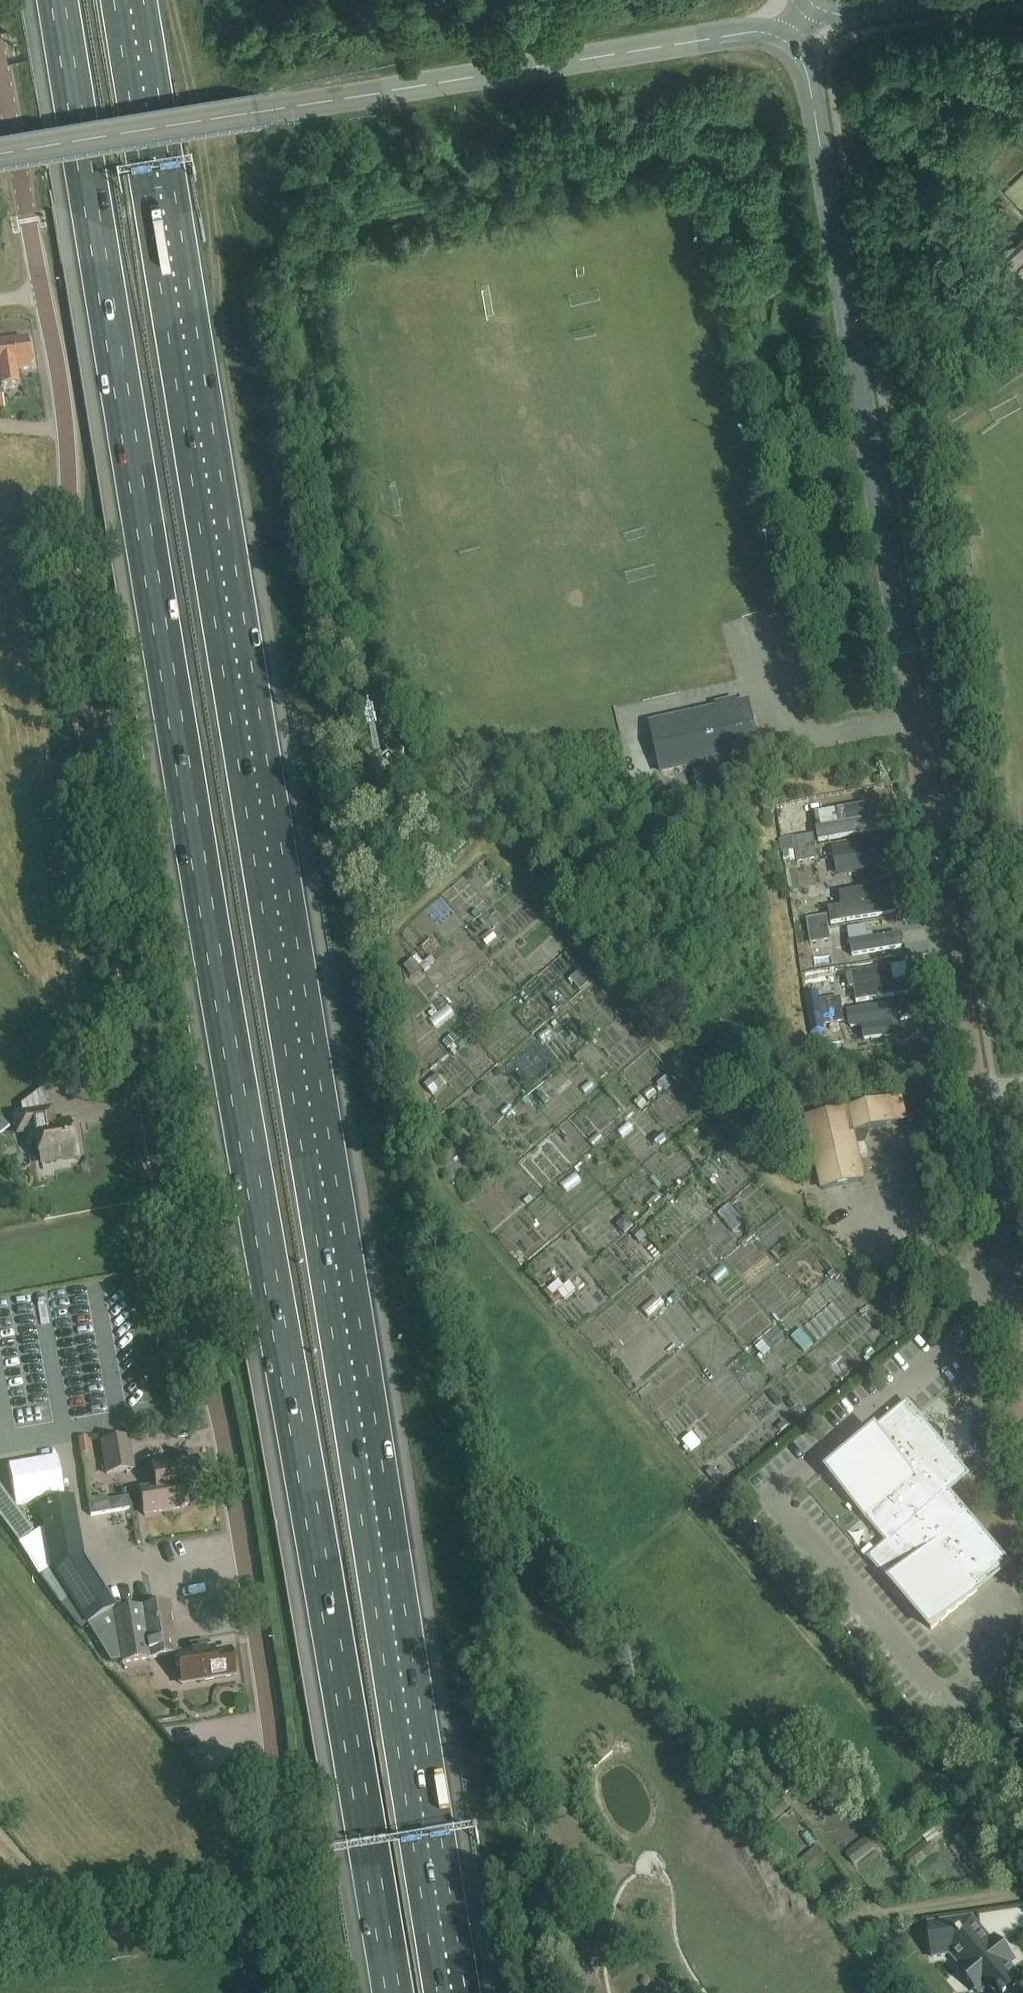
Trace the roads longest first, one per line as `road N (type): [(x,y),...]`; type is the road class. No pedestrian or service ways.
road 1 (motorway): [(59,0),(391,1992)]
road 2 (motorway): [(453,1992),(312,1090),(129,0)]
road 3 (tertiary): [(295,1992),(272,1743),(223,1439),(163,1194),(77,652),(62,387),(0,60)]
road 4 (tertiary): [(1022,1369),(810,75),(786,36)]
road 5 (tertiary): [(0,156),(724,34),(756,29),(786,36)]
road 6 (track): [(281,1902),(74,1935)]
road 7 (unclassified): [(808,3),(861,14),(946,0)]
road 8 (track): [(0,1829),(67,1908),(74,1935)]

